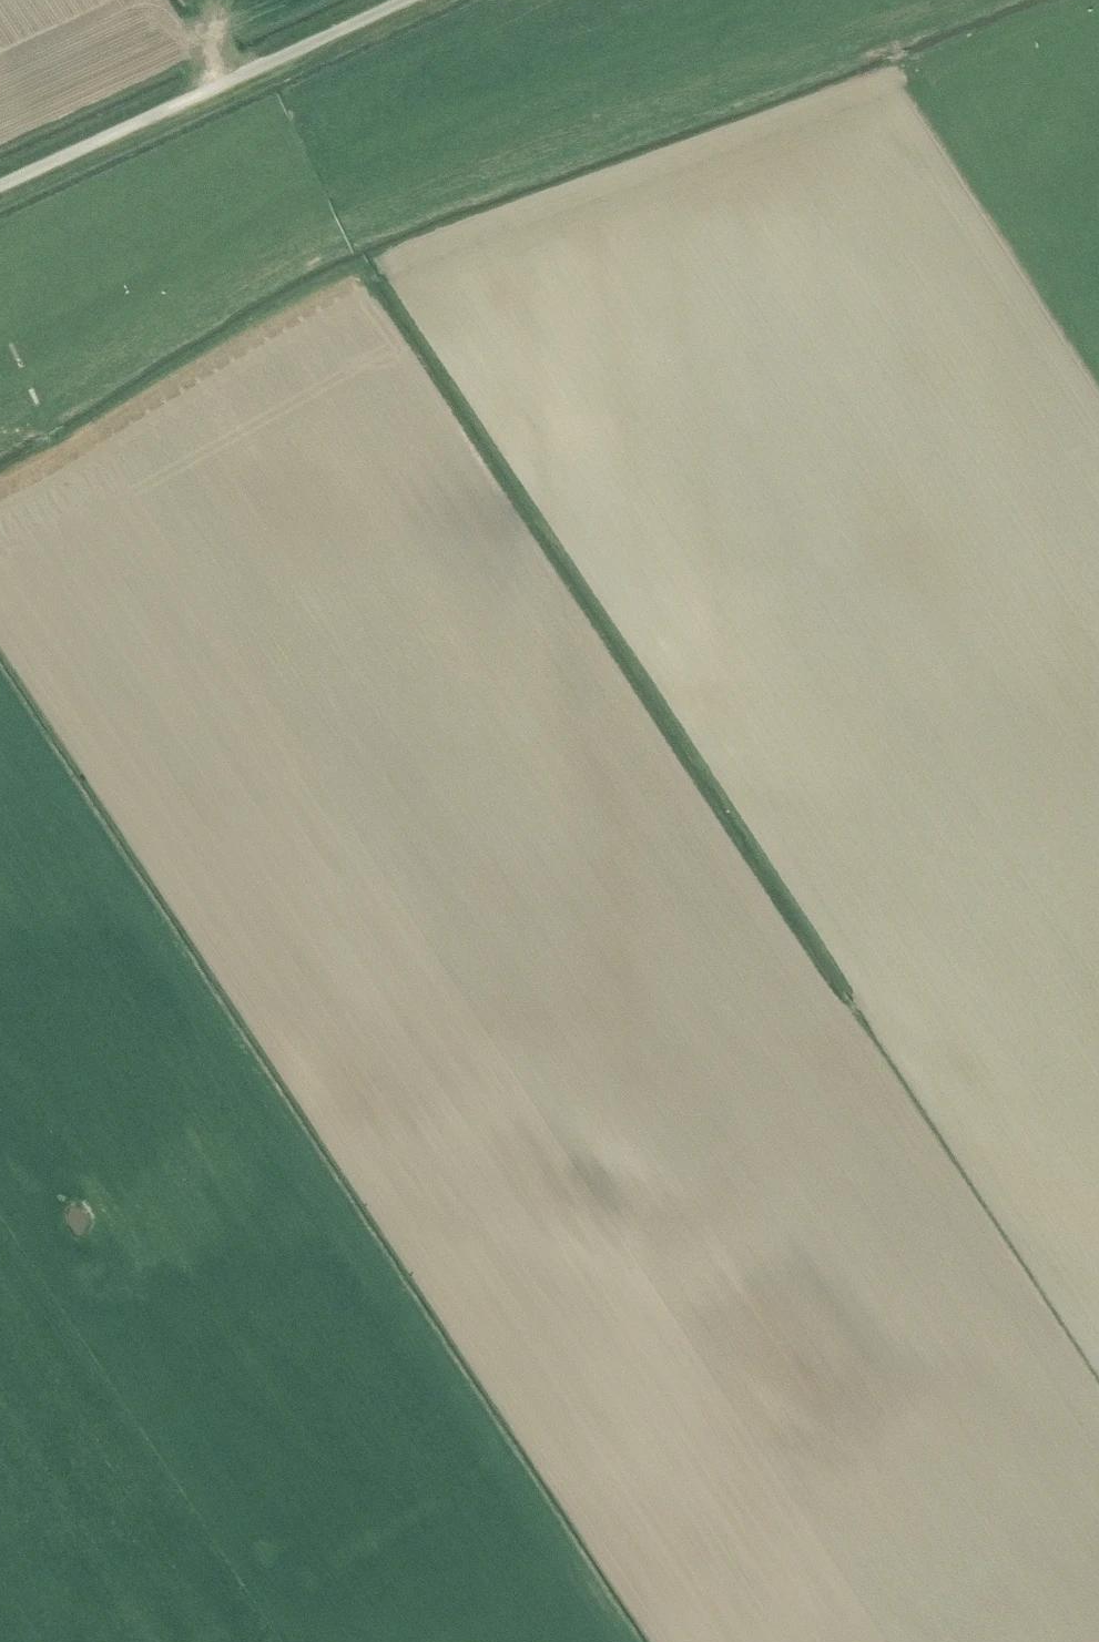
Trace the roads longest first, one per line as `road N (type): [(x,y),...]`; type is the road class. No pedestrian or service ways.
road 1 (unclassified): [(0,186),(401,0)]

